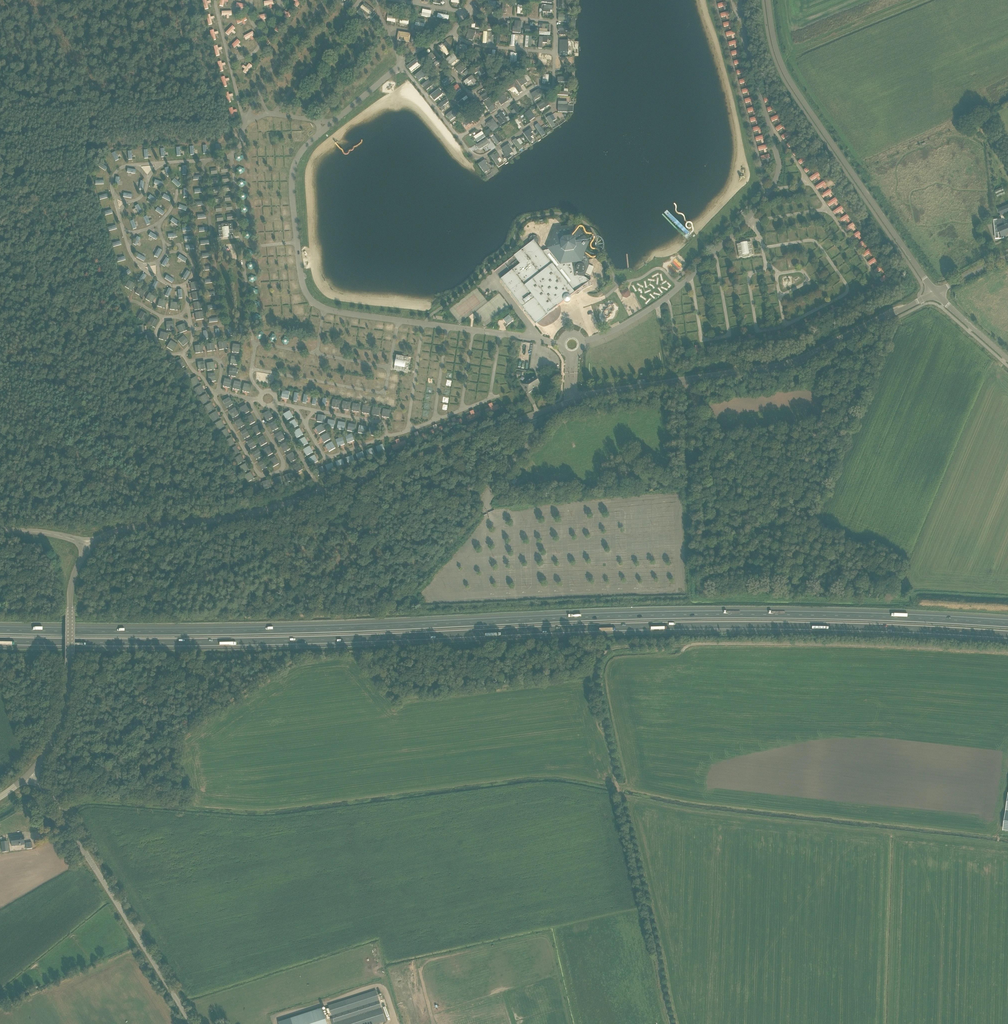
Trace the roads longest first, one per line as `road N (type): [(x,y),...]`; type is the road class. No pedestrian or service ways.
road 1 (motorway): [(0,640),(850,628),(1007,637)]
road 2 (motorway): [(1007,623),(773,614),(0,629)]
road 3 (tertiary): [(93,549),(125,532),(244,516),(309,497),(571,402),(783,369),(933,293)]
road 4 (track): [(55,803),(304,653),(354,652),(400,699),(595,677)]
road 5 (track): [(670,1023),(595,677)]
road 6 (unclassified): [(933,293),(785,72),(768,0)]
road 7 (unclassified): [(1007,650),(683,640)]
road 8 (unclassified): [(192,1023),(31,773)]
road 9 (tertiary): [(31,773),(55,737),(66,701),(74,580),(93,549)]

